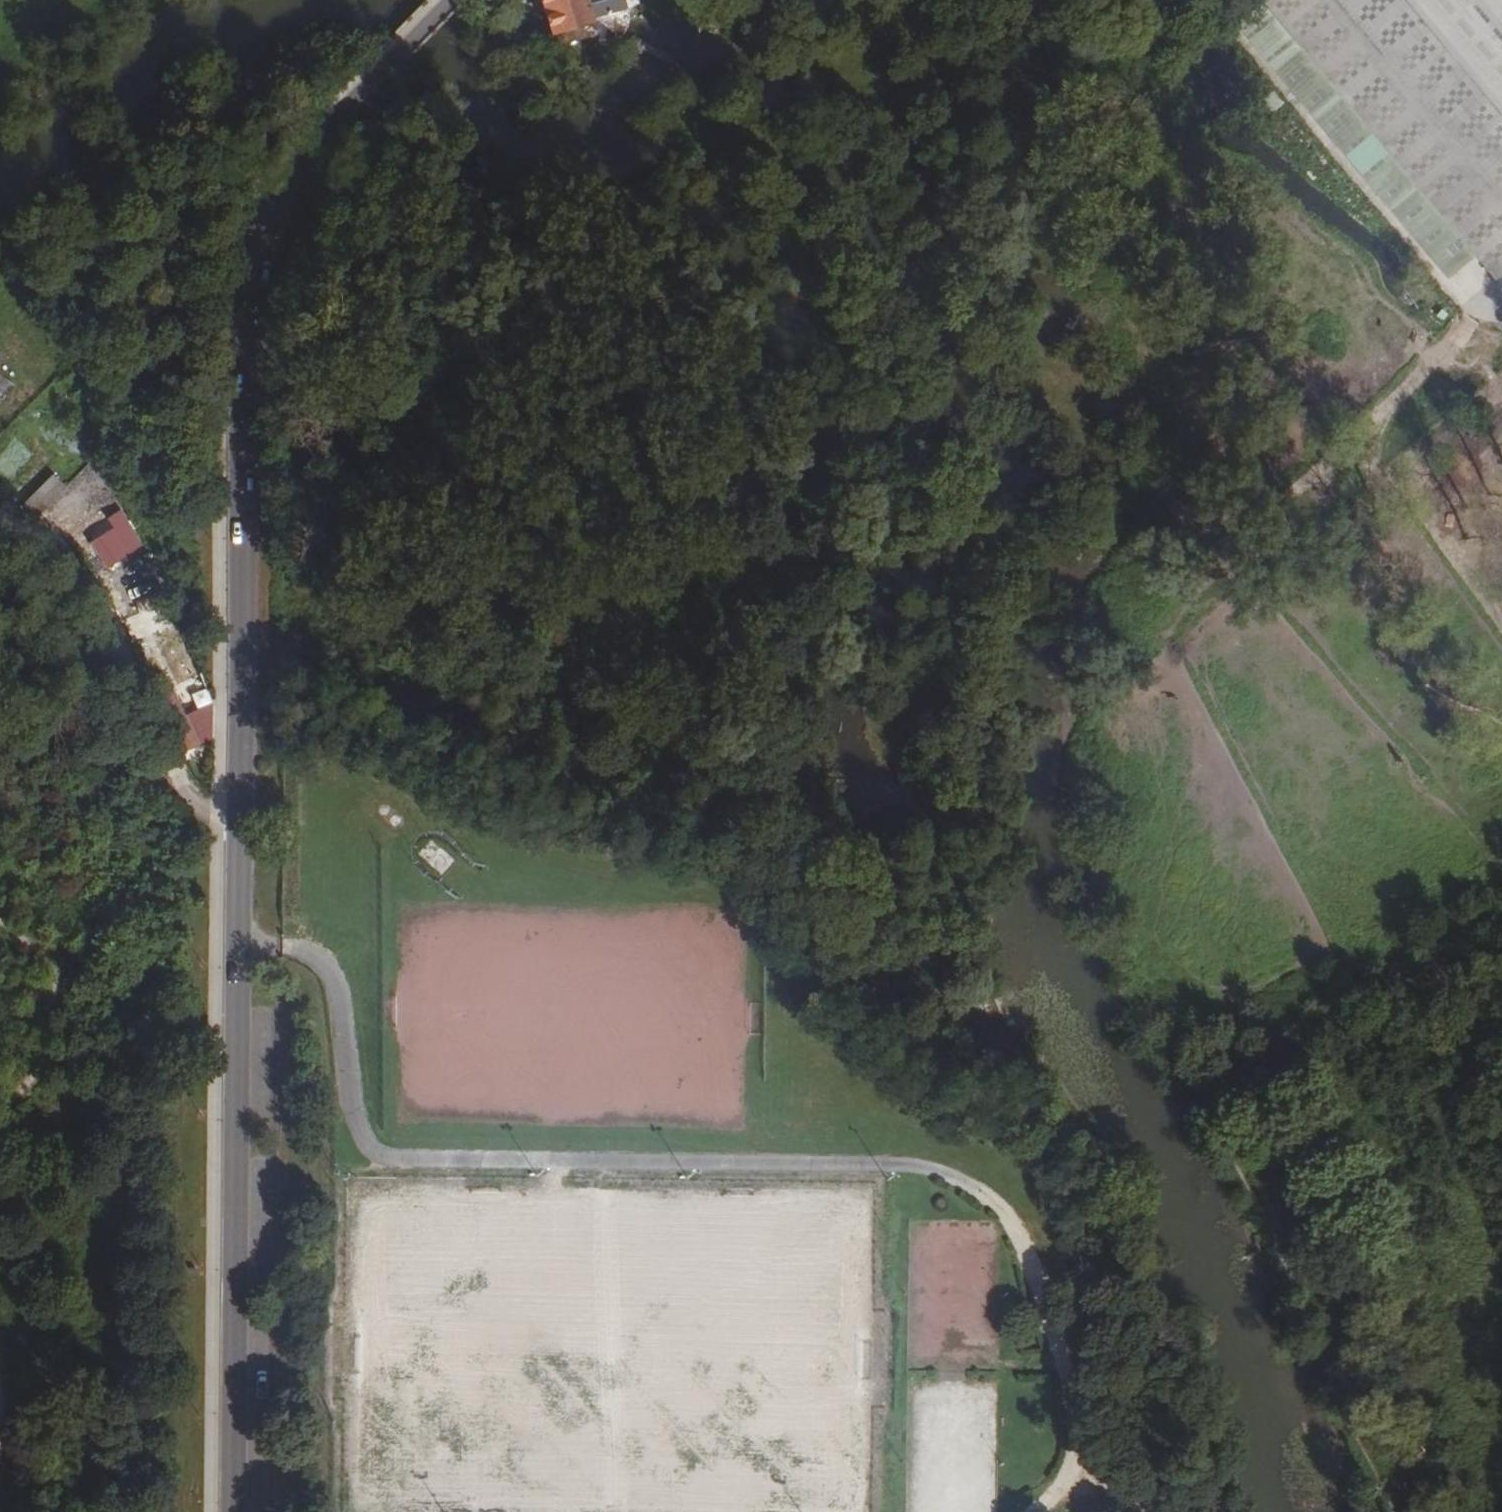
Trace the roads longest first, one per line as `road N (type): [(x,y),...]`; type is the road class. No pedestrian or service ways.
road 1 (tertiary): [(238,825),(236,351),(245,267),(311,143),(444,0)]
road 2 (tertiary): [(233,1511),(238,825)]
road 3 (residential): [(238,825),(200,821),(71,573),(0,527)]

